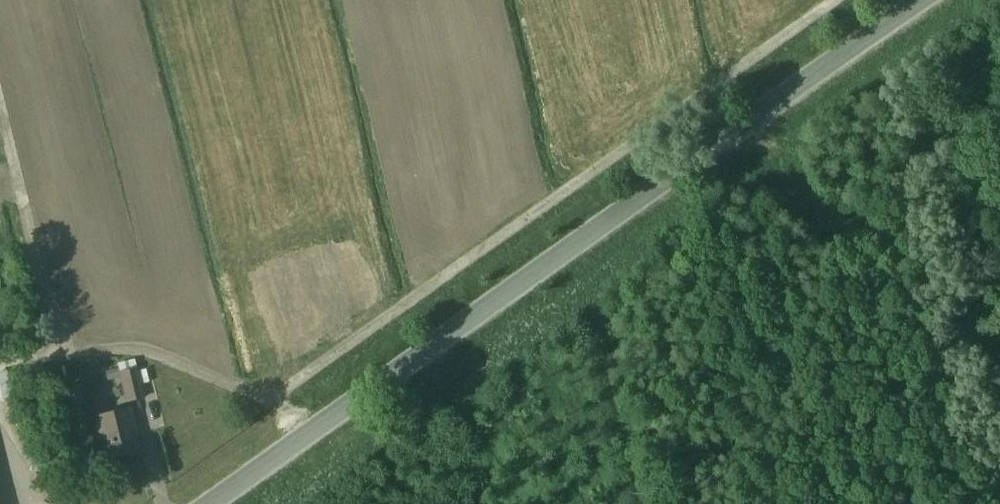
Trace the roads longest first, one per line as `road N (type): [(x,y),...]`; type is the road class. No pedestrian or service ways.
road 1 (track): [(0,359),(134,349),(275,406),(836,0)]
road 2 (tertiary): [(208,503),(924,0)]
road 3 (track): [(62,353),(0,105)]

